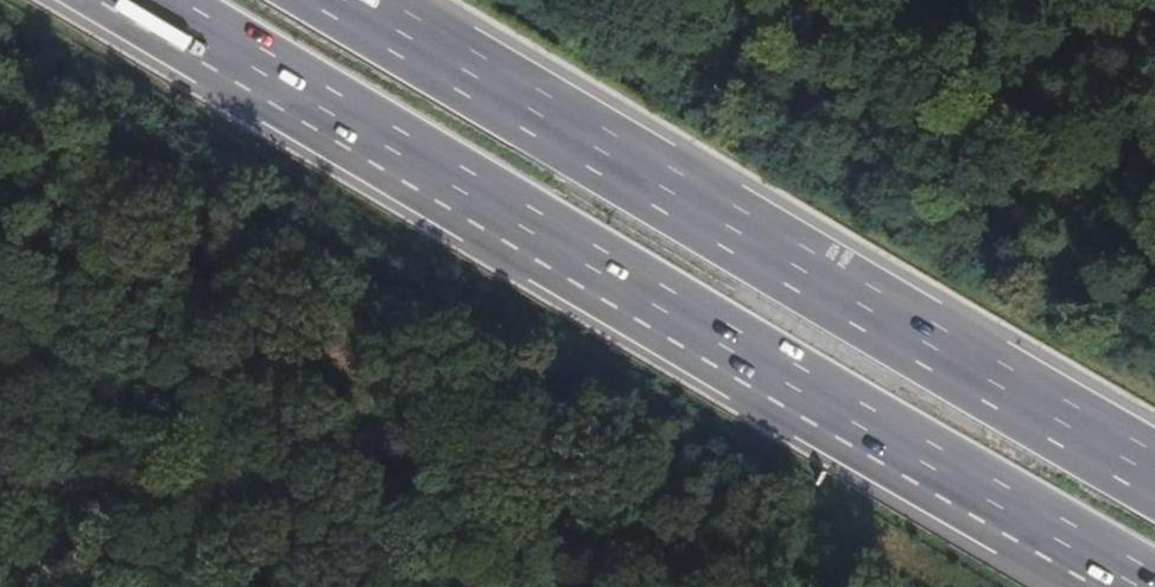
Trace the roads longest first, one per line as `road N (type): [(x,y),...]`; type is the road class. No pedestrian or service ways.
road 1 (motorway): [(143,0),(1145,586)]
road 2 (motorway): [(1154,472),(349,0)]
road 3 (track): [(118,586),(0,541)]

